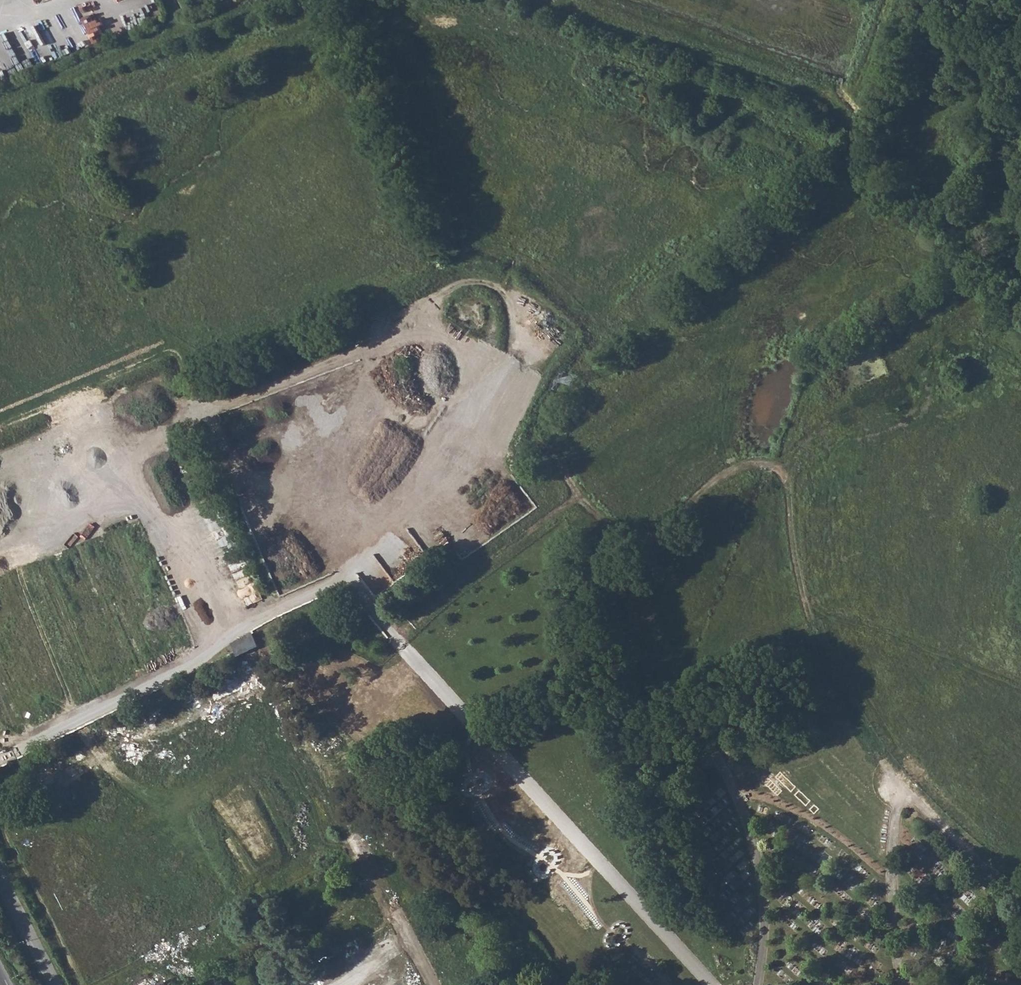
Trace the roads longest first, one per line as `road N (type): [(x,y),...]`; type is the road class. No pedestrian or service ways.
road 1 (residential): [(0,879),(56,984)]

